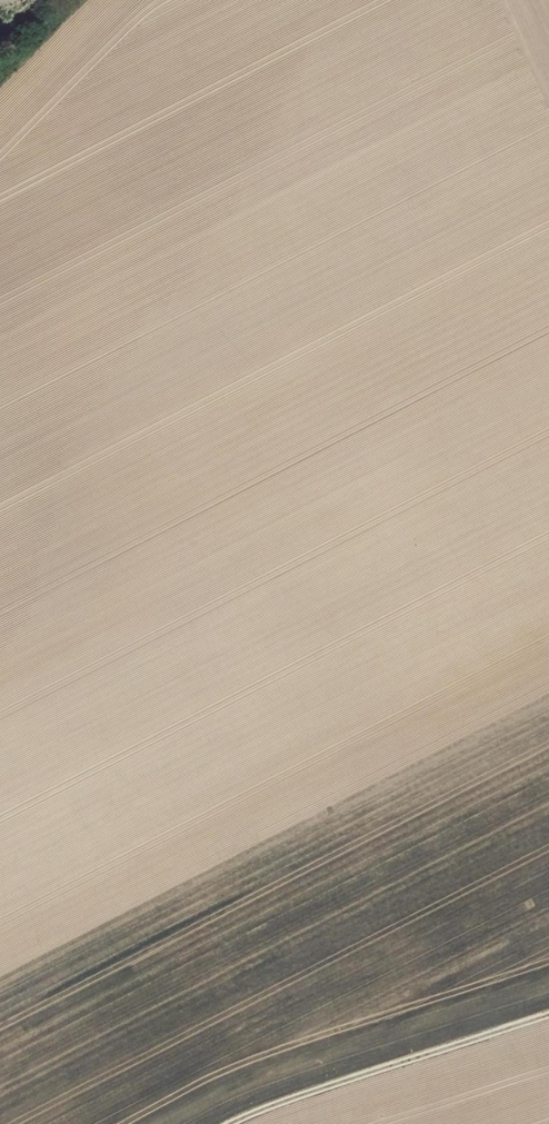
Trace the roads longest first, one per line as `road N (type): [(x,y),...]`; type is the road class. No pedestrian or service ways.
road 1 (track): [(227,1123),(548,1011)]

